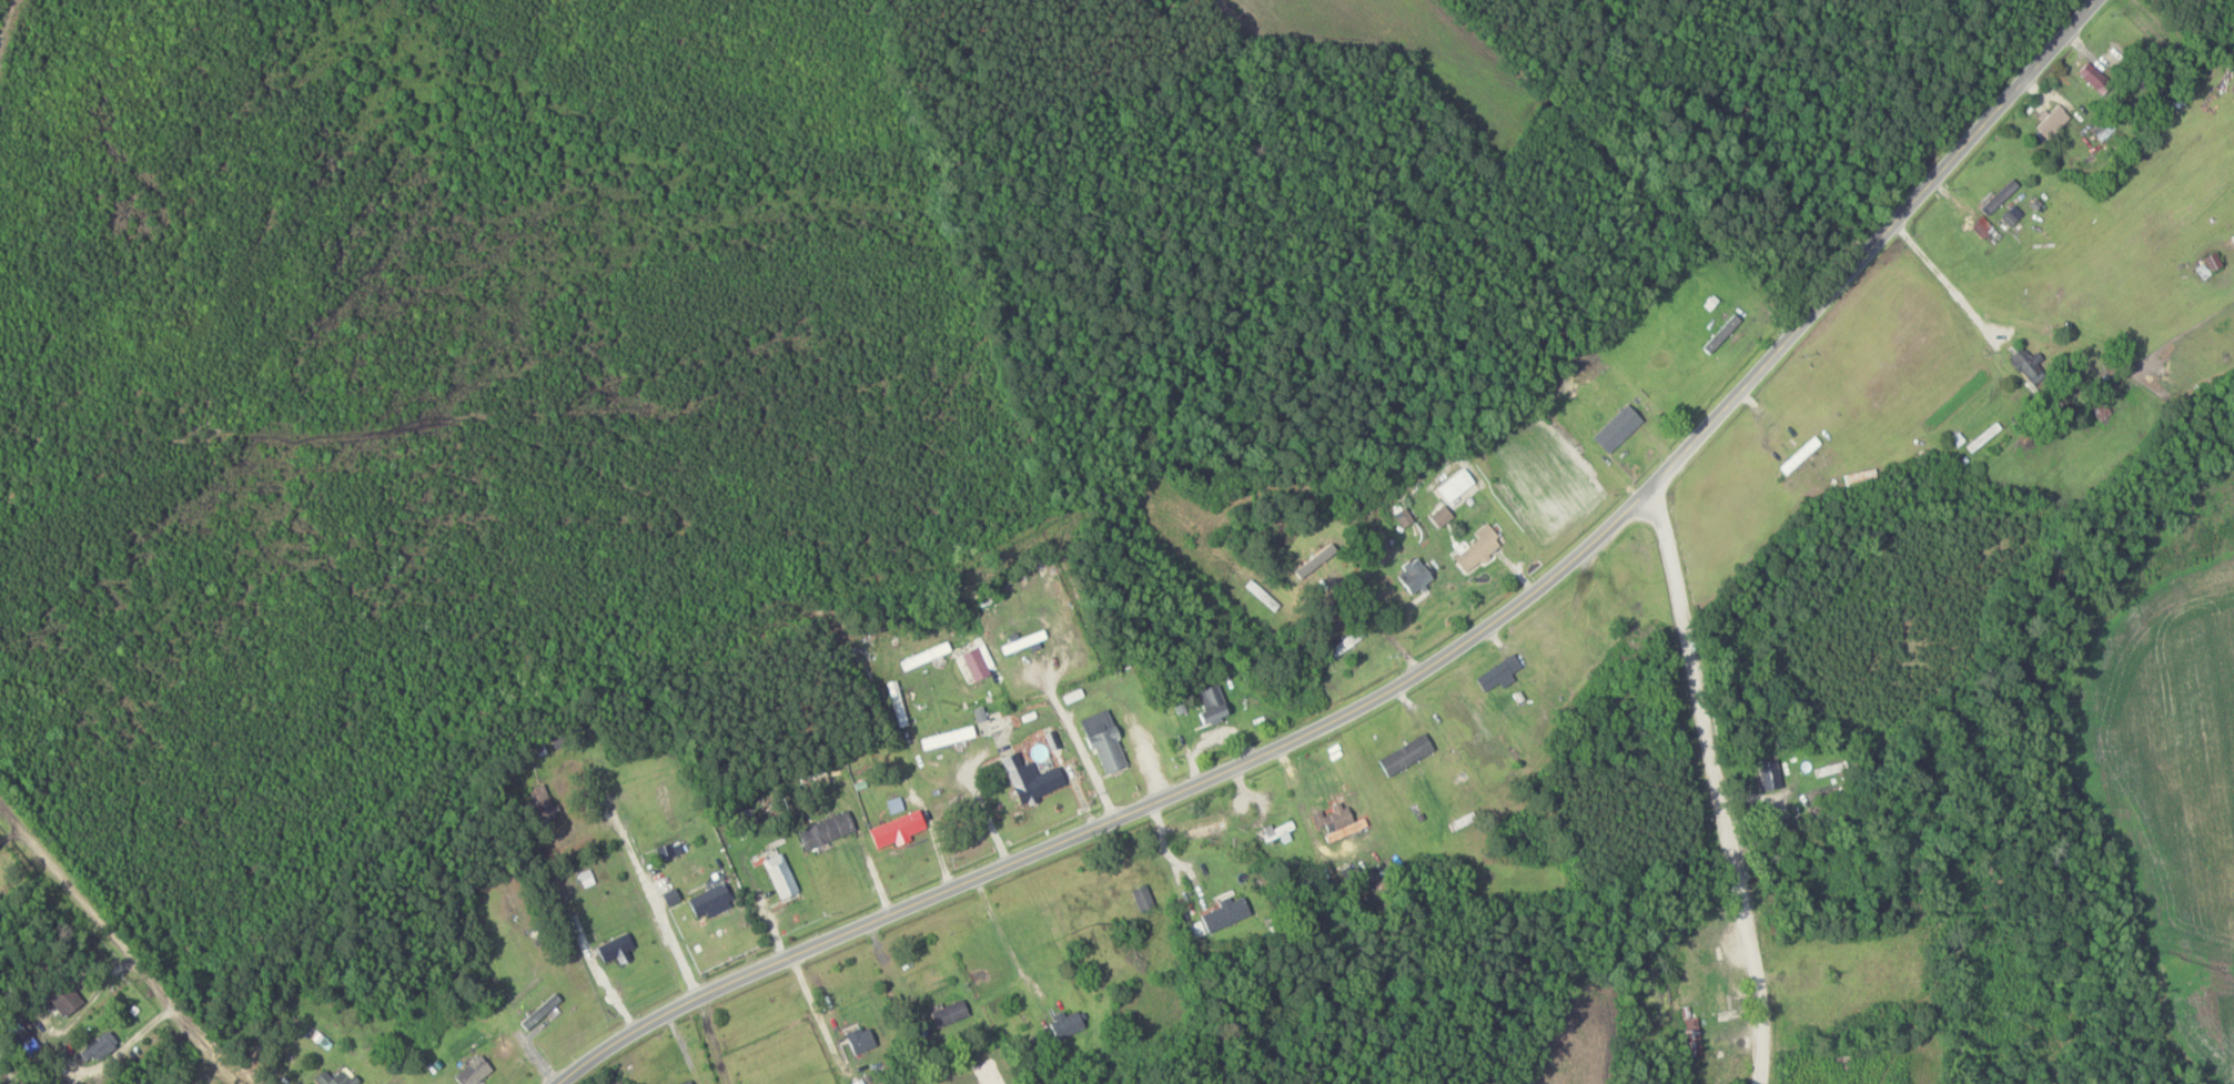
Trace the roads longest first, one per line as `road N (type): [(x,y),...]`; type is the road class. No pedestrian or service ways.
road 1 (residential): [(556,1083),(696,996),(1336,721),(1455,649),(1651,489),(2096,0)]
road 2 (residential): [(1757,1083),(1765,1030),(1752,953),(1651,489)]
road 3 (residential): [(246,1083),(0,803)]
road 4 (residential): [(595,771),(696,996)]

